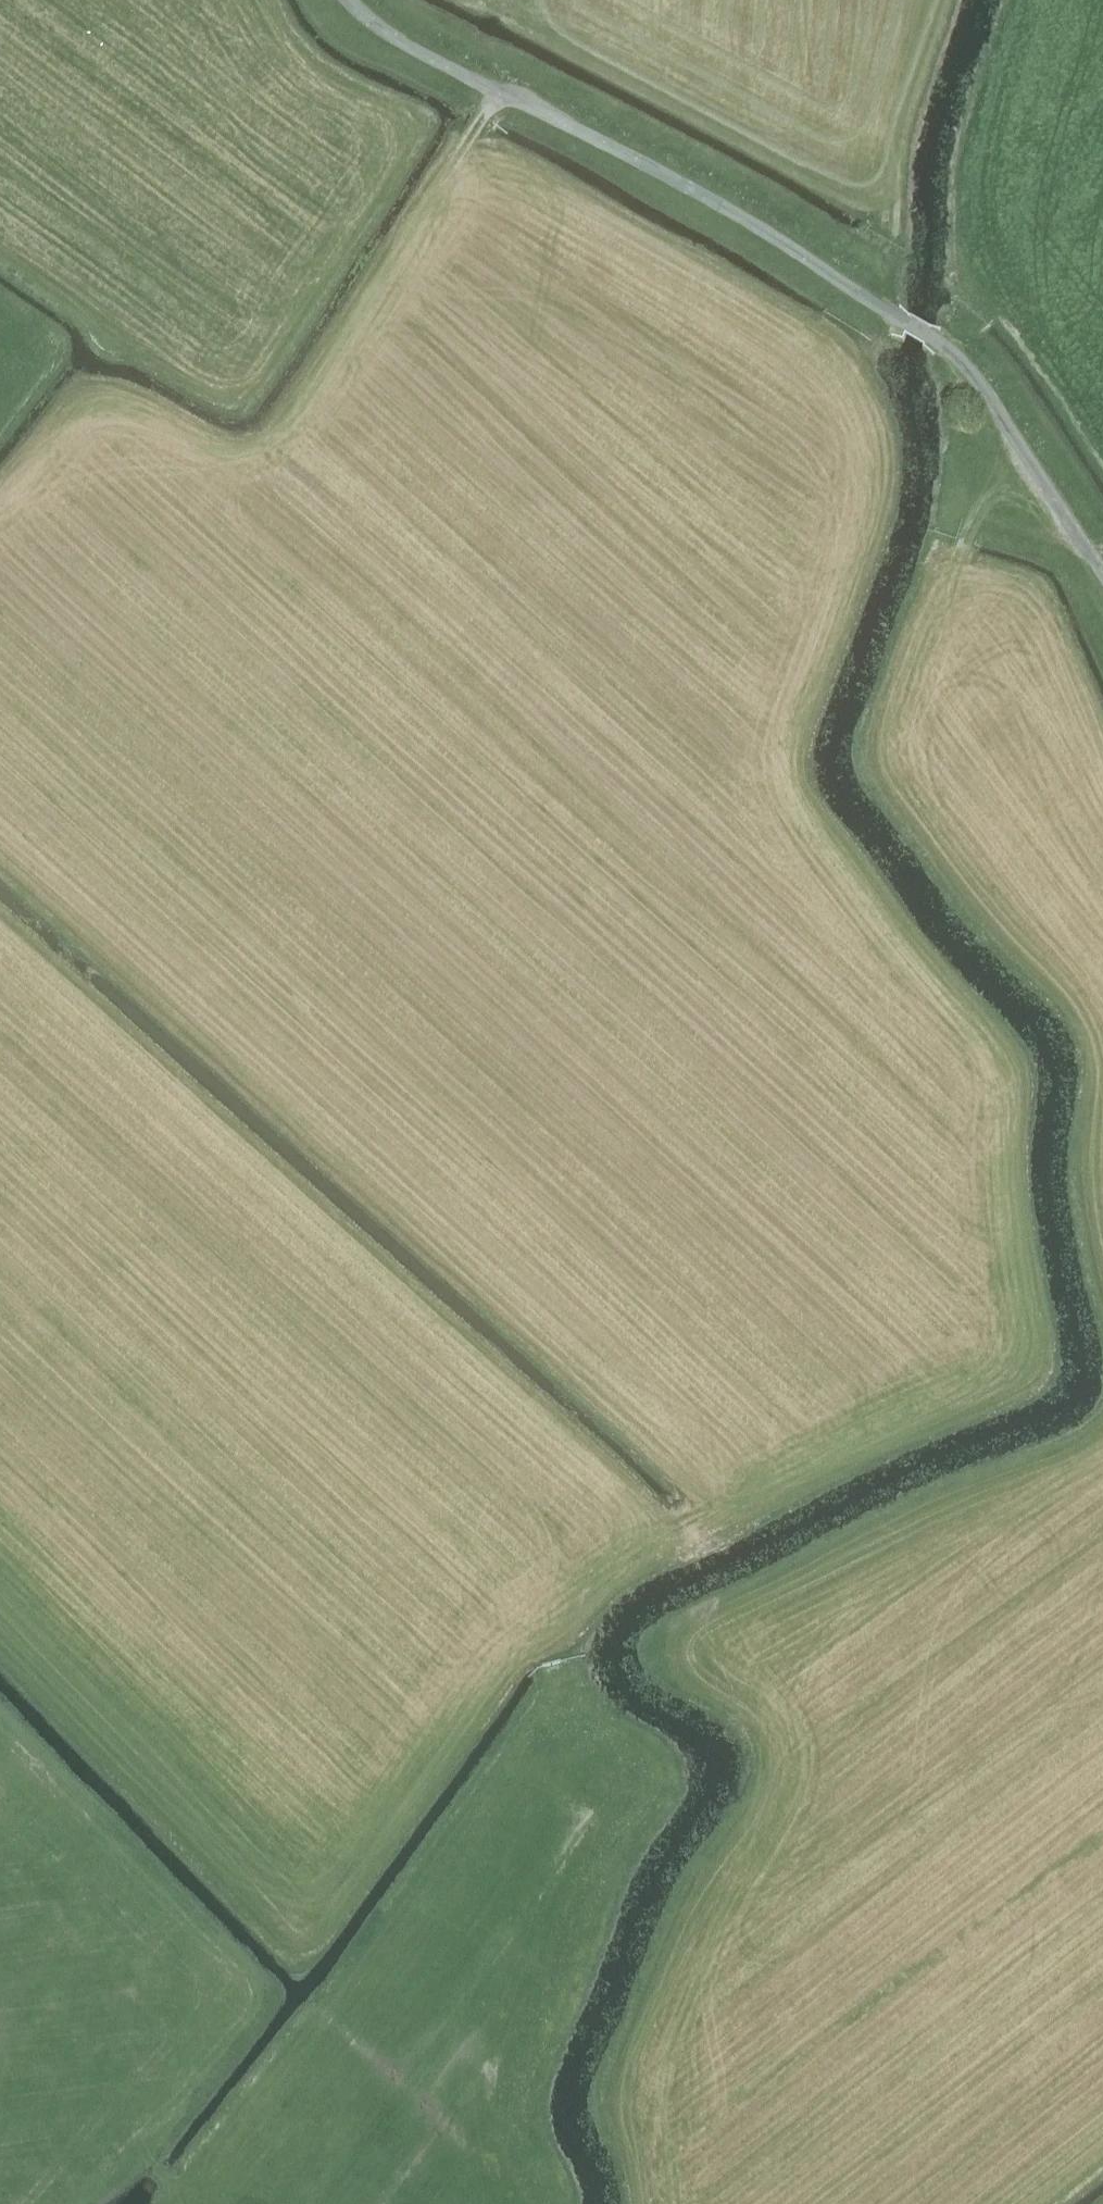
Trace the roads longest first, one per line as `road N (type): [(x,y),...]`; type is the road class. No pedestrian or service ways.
road 1 (unclassified): [(1102,573),(998,411),(945,347),(771,235),(397,40),(348,0)]
road 2 (track): [(498,90),(288,425),(262,447),(235,453),(147,419),(92,411),(56,433),(0,487)]

